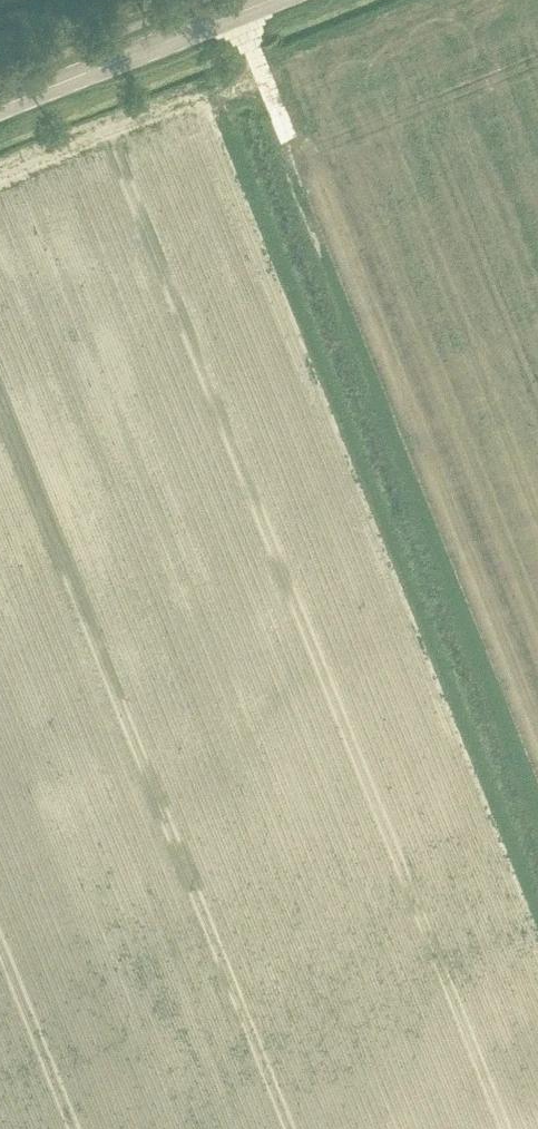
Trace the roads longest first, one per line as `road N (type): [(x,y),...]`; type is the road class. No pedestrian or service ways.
road 1 (tertiary): [(270,0),(0,107)]

